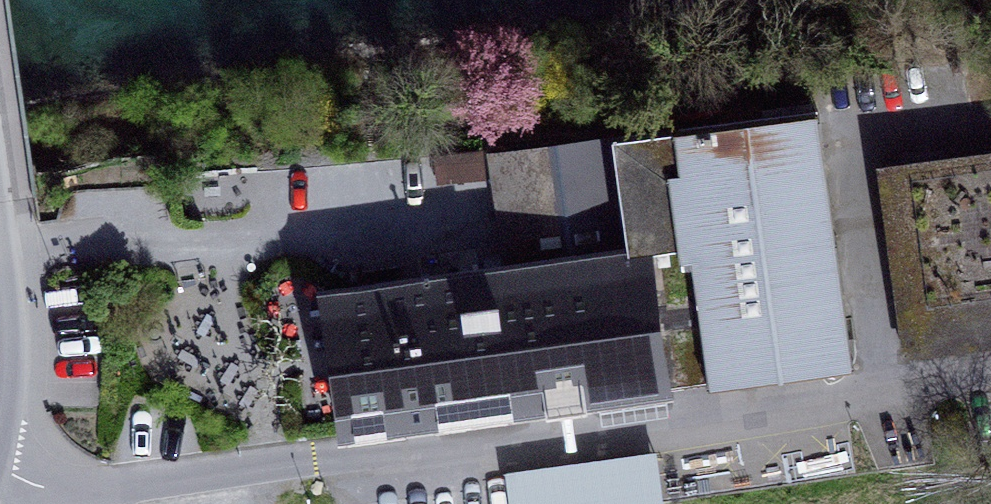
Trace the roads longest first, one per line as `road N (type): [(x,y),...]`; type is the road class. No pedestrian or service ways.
road 1 (residential): [(0,486),(99,488),(990,364)]

